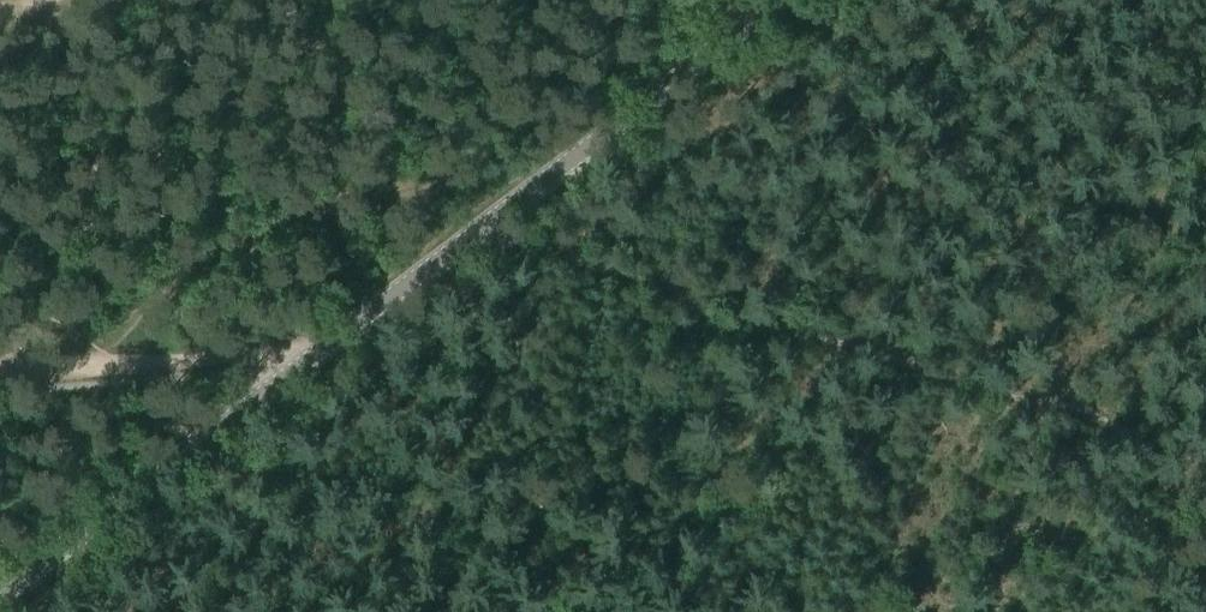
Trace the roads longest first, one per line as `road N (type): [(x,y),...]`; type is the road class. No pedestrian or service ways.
road 1 (unclassified): [(0,592),(780,0)]
road 2 (track): [(437,184),(488,219),(597,262),(1127,416),(1205,507)]
road 3 (track): [(97,362),(178,277),(237,247),(323,231),(437,184)]
road 4 (track): [(437,184),(481,30),(499,0)]

